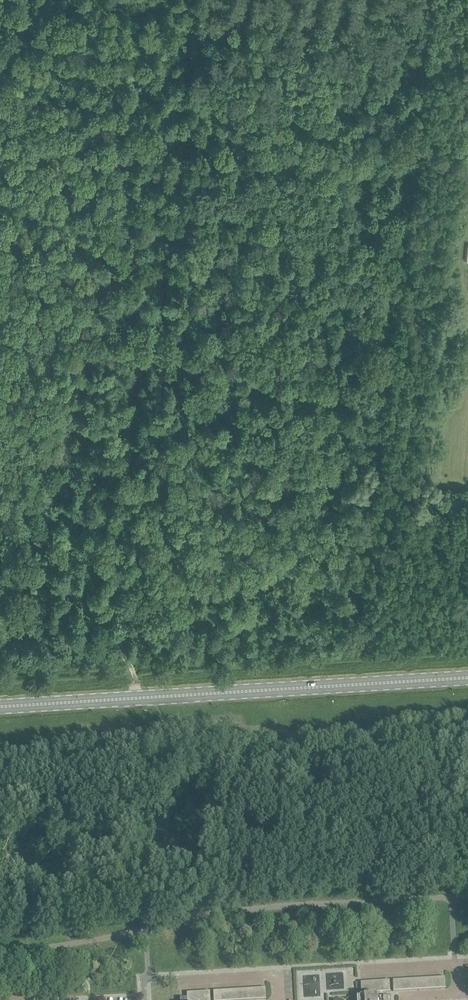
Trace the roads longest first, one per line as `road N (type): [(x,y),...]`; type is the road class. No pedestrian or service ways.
road 1 (tertiary): [(0,708),(467,678)]
road 2 (residential): [(405,999),(458,994),(457,965),(363,969)]

